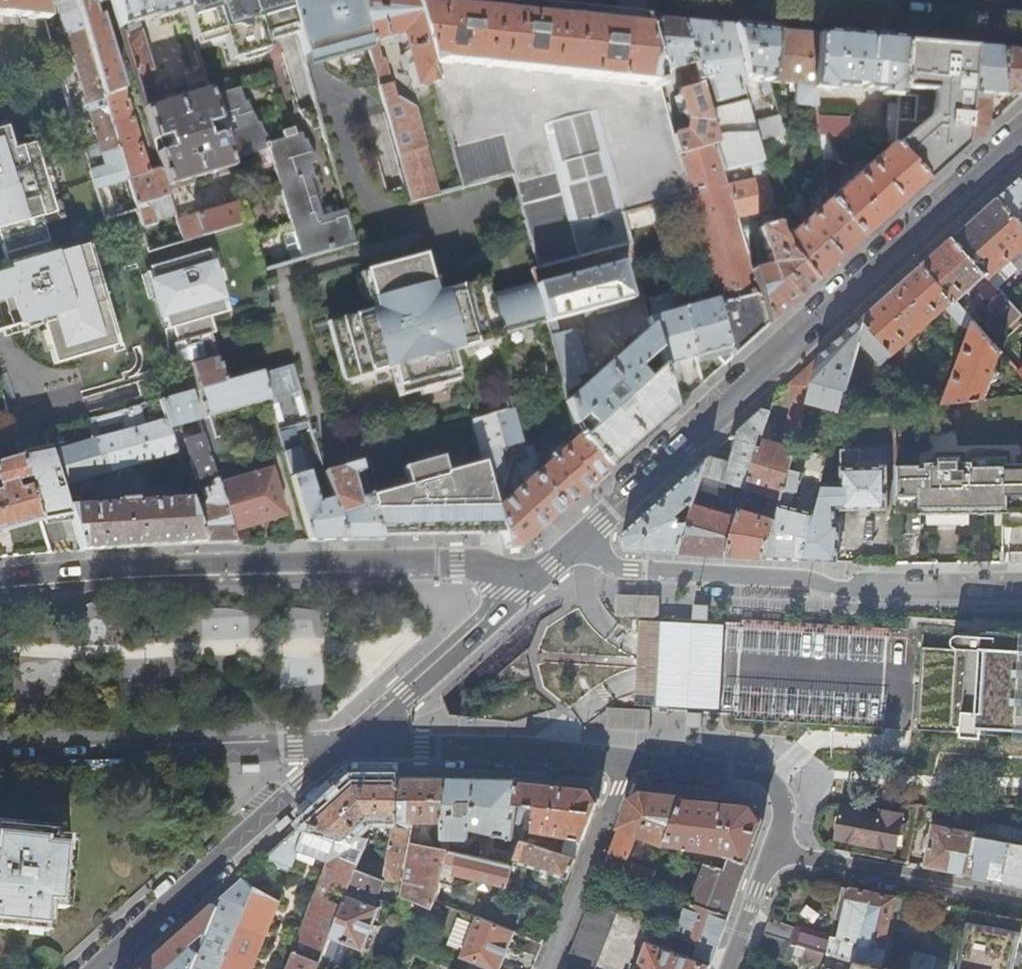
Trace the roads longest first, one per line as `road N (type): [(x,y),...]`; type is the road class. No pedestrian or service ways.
road 1 (tertiary): [(615,508),(1021,133)]
road 2 (residential): [(456,562),(0,578)]
road 3 (residential): [(1021,592),(841,592),(806,581),(631,570),(603,562),(580,539)]
road 4 (residential): [(436,744),(757,776),(786,803),(773,851)]
road 5 (residential): [(0,757),(276,746)]
road 6 (residential): [(96,968),(292,794)]
road 7 (residential): [(1021,900),(773,851)]
road 8 (residential): [(346,743),(528,587)]
road 9 (residential): [(773,851),(727,968)]

